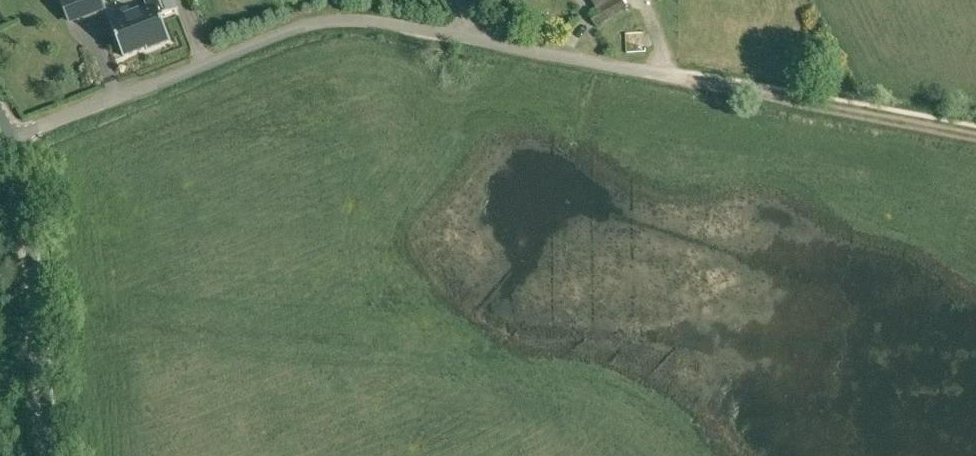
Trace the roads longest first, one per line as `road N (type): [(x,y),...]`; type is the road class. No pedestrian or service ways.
road 1 (unclassified): [(8,136),(308,25),(372,20),(464,35)]
road 2 (unclassified): [(47,455),(21,182),(8,136)]
road 3 (track): [(975,133),(663,74)]
road 4 (unclassified): [(663,74),(464,35)]

